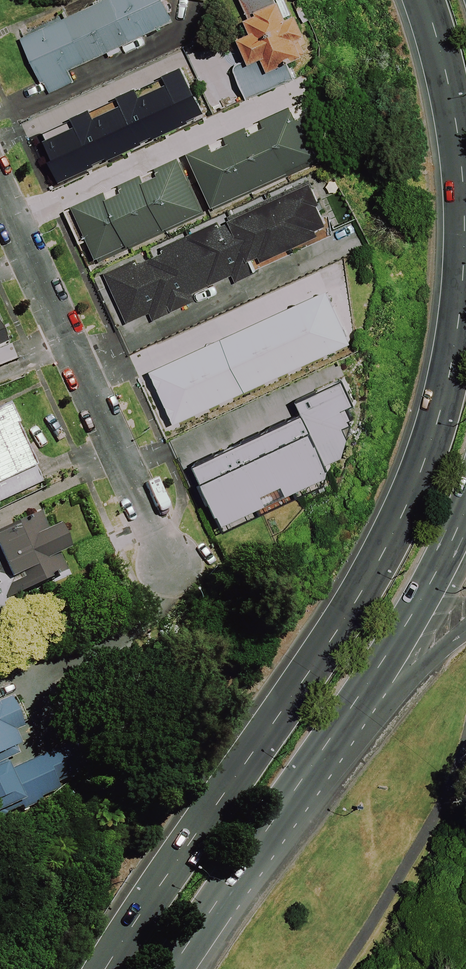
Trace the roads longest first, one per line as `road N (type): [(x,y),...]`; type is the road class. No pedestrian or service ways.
road 1 (primary): [(101,968),(145,892),(368,580),(423,463),(456,330),(459,224),(458,132),(427,0)]
road 2 (residential): [(0,196),(175,577)]
road 3 (primary): [(354,708),(177,968)]
road 4 (primary): [(465,502),(354,708)]
road 5 (unclassified): [(465,628),(354,708)]

